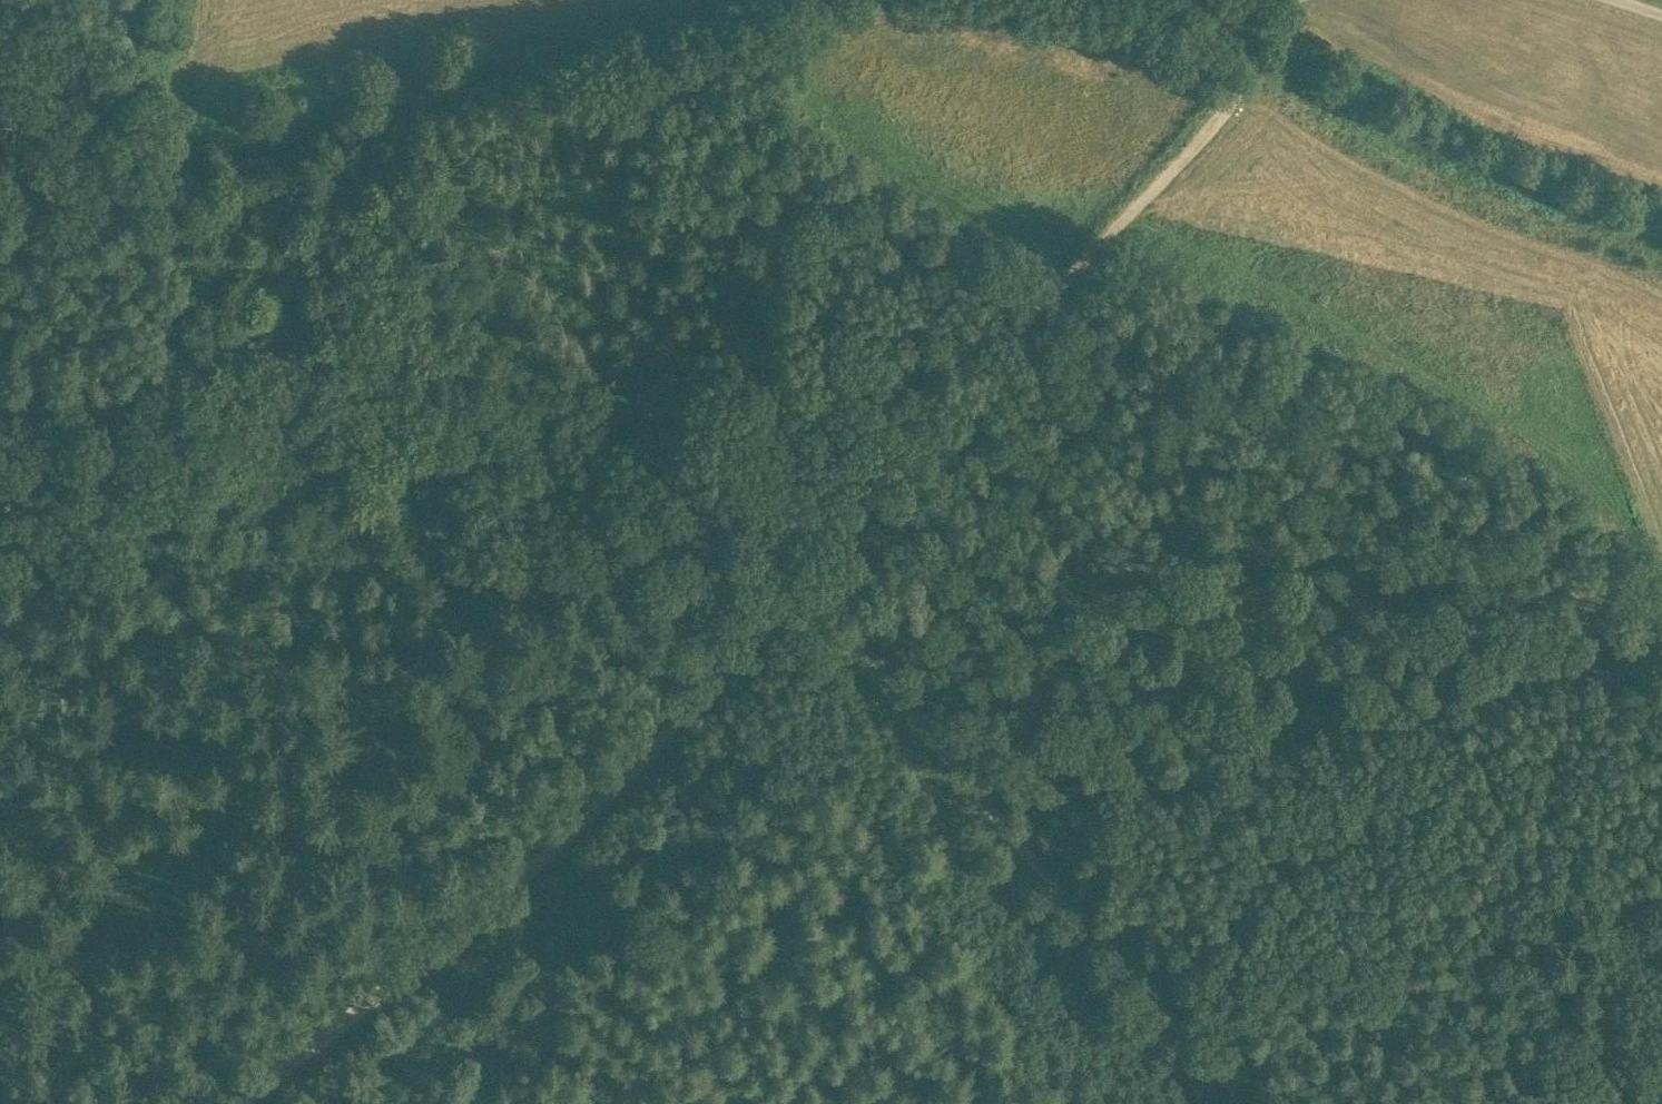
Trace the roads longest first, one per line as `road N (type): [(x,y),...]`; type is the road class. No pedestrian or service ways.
road 1 (track): [(795,591),(1216,120),(1287,14)]
road 2 (track): [(238,1103),(633,776),(795,591)]
road 3 (track): [(659,0),(330,106),(0,200)]
road 4 (track): [(1242,1103),(795,591)]

